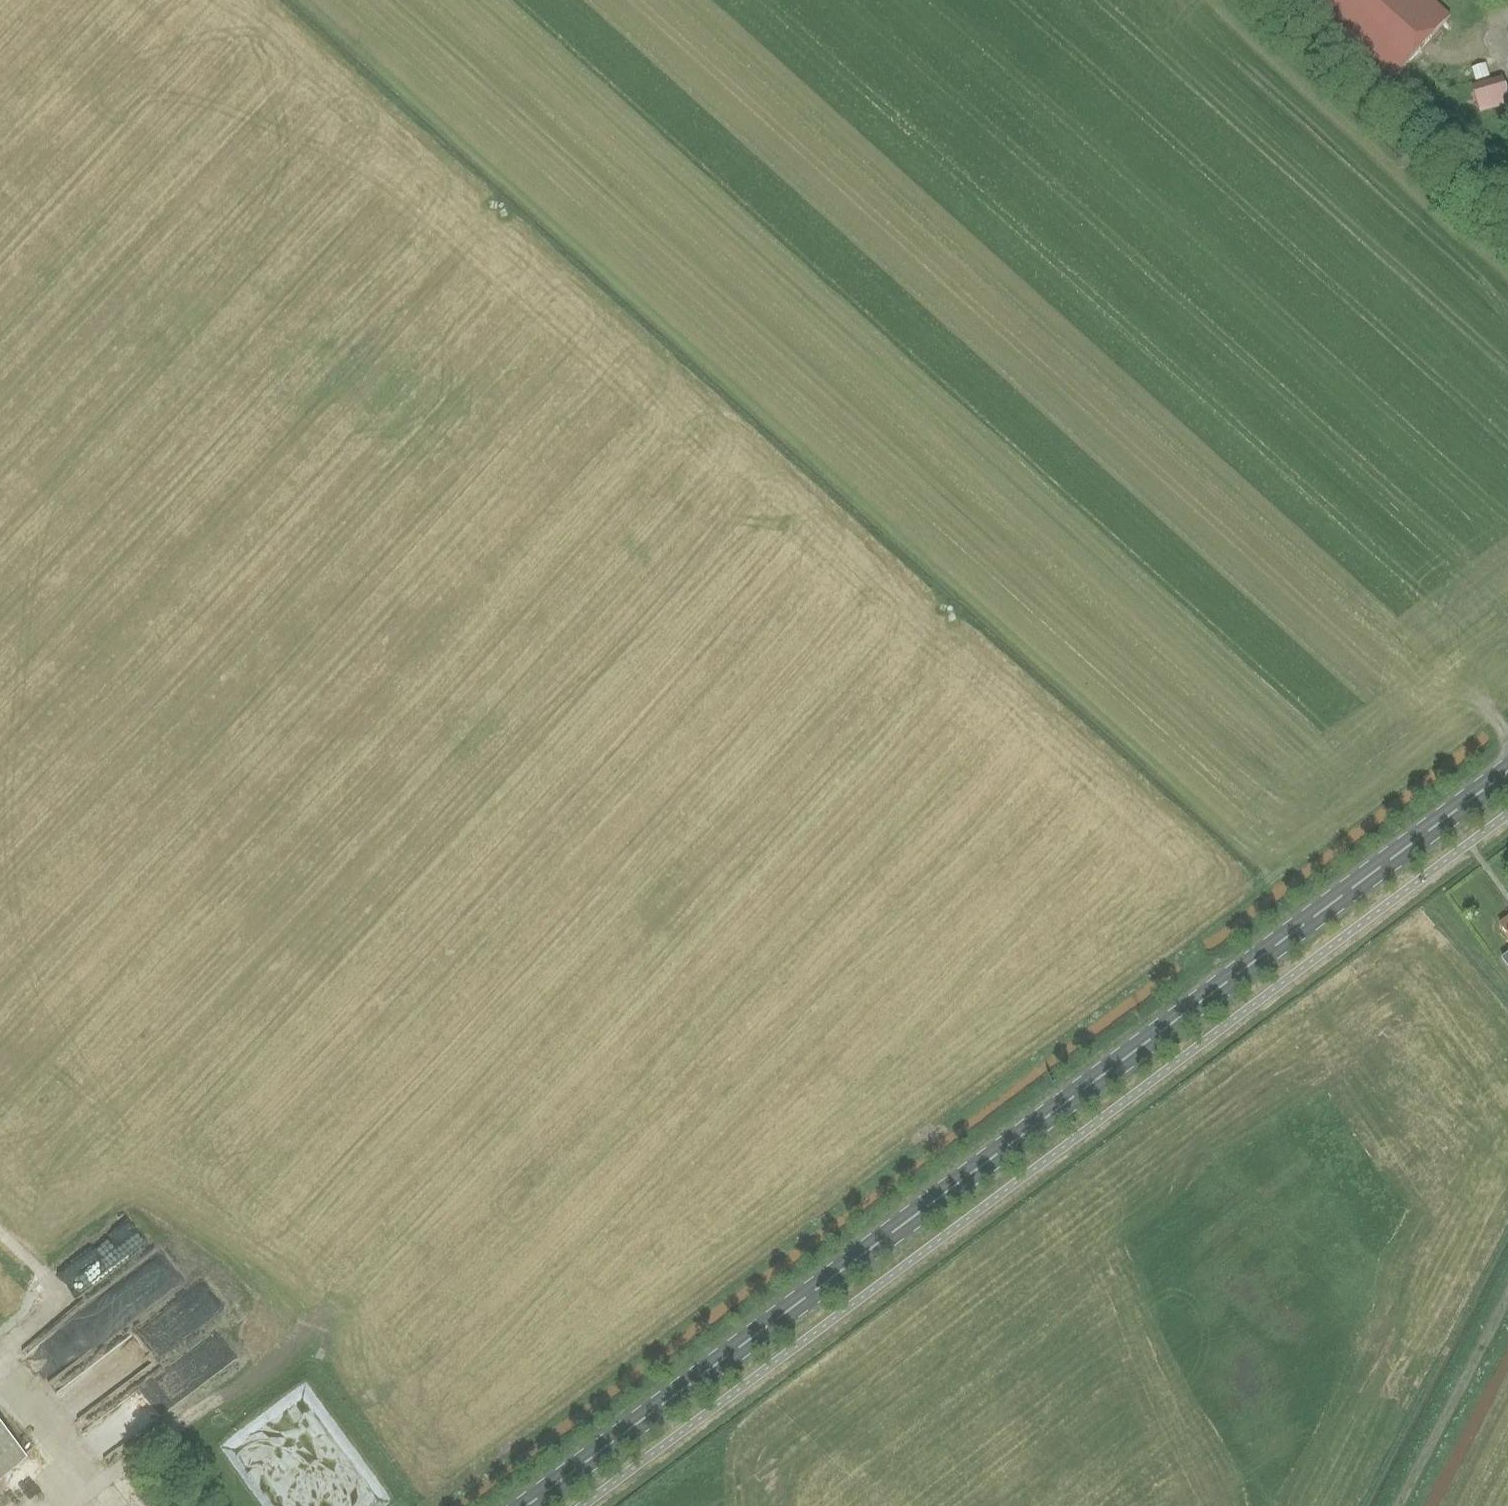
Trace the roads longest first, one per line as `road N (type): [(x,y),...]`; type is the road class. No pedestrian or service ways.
road 1 (primary): [(529,1505),(1507,772)]
road 2 (unclassified): [(1399,1505),(1507,1298)]

